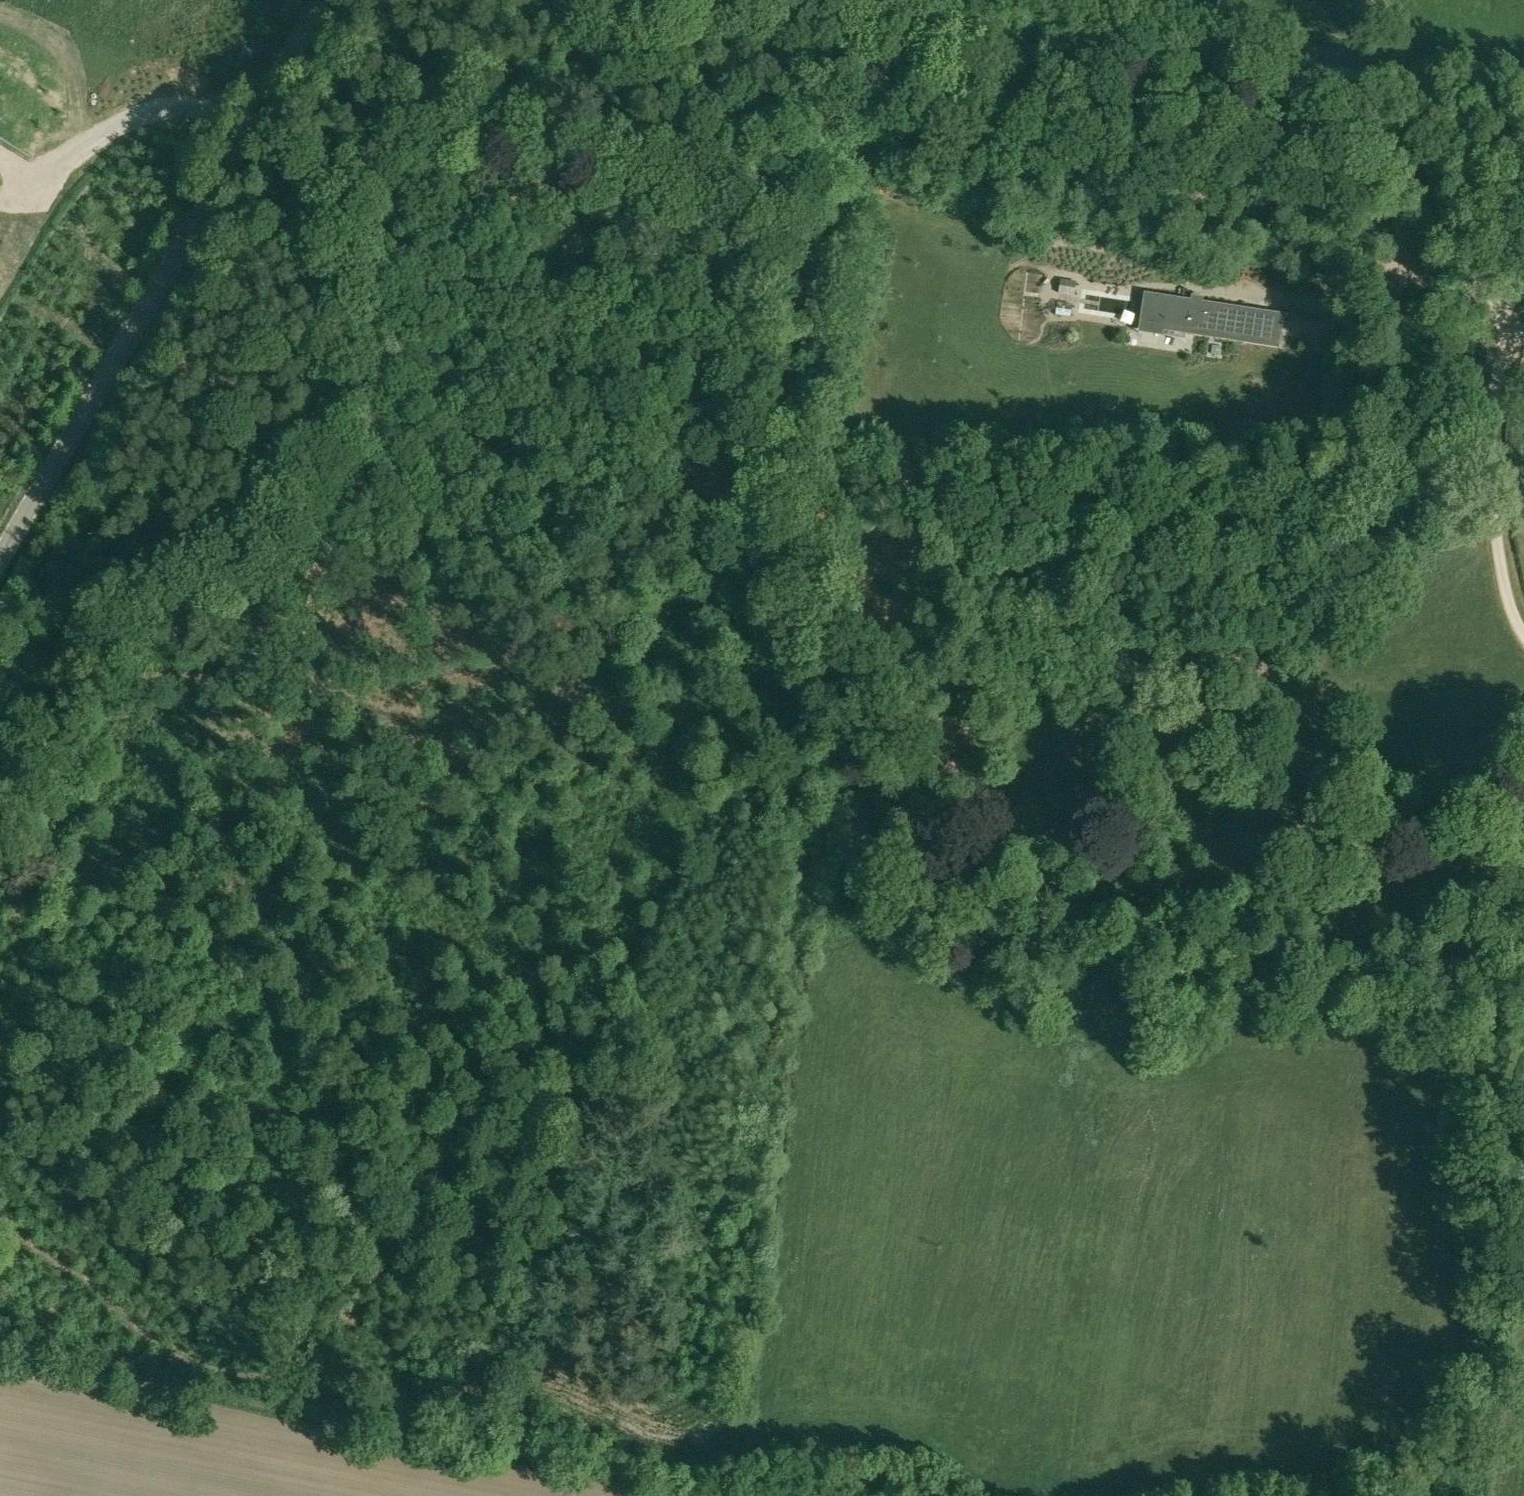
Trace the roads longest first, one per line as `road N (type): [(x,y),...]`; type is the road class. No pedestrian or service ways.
road 1 (unclassified): [(0,557),(318,0)]
road 2 (unclassified): [(1523,93),(1043,0)]

